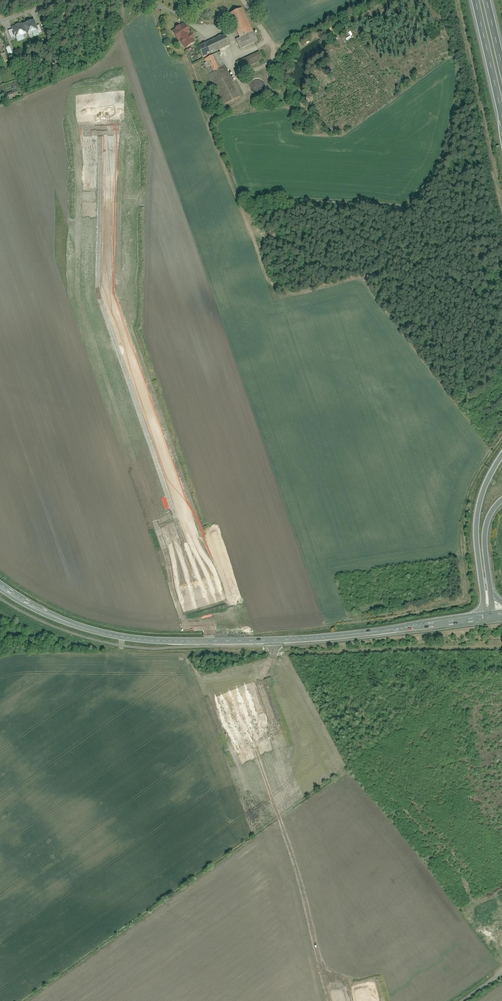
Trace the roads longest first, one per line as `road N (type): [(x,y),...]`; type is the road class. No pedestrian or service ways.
road 1 (tertiary): [(0,585),(68,623),(154,641),(353,636),(486,618)]
road 2 (motorway): [(501,456),(476,529),(486,618)]

